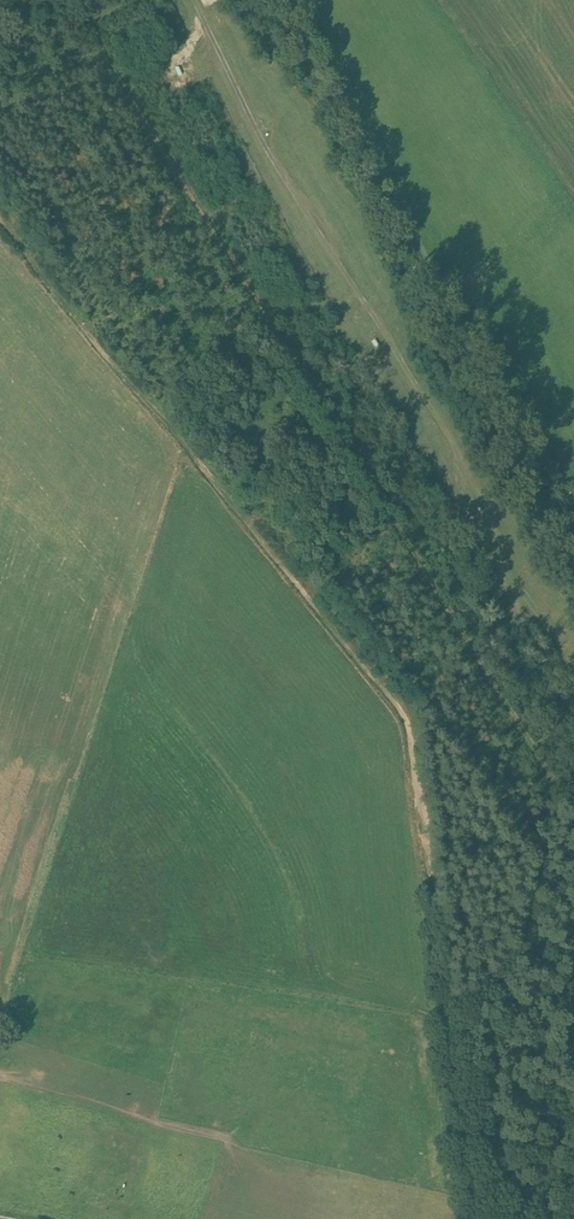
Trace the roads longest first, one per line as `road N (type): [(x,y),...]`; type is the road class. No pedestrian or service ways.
road 1 (track): [(0,220),(410,723),(479,1218)]

